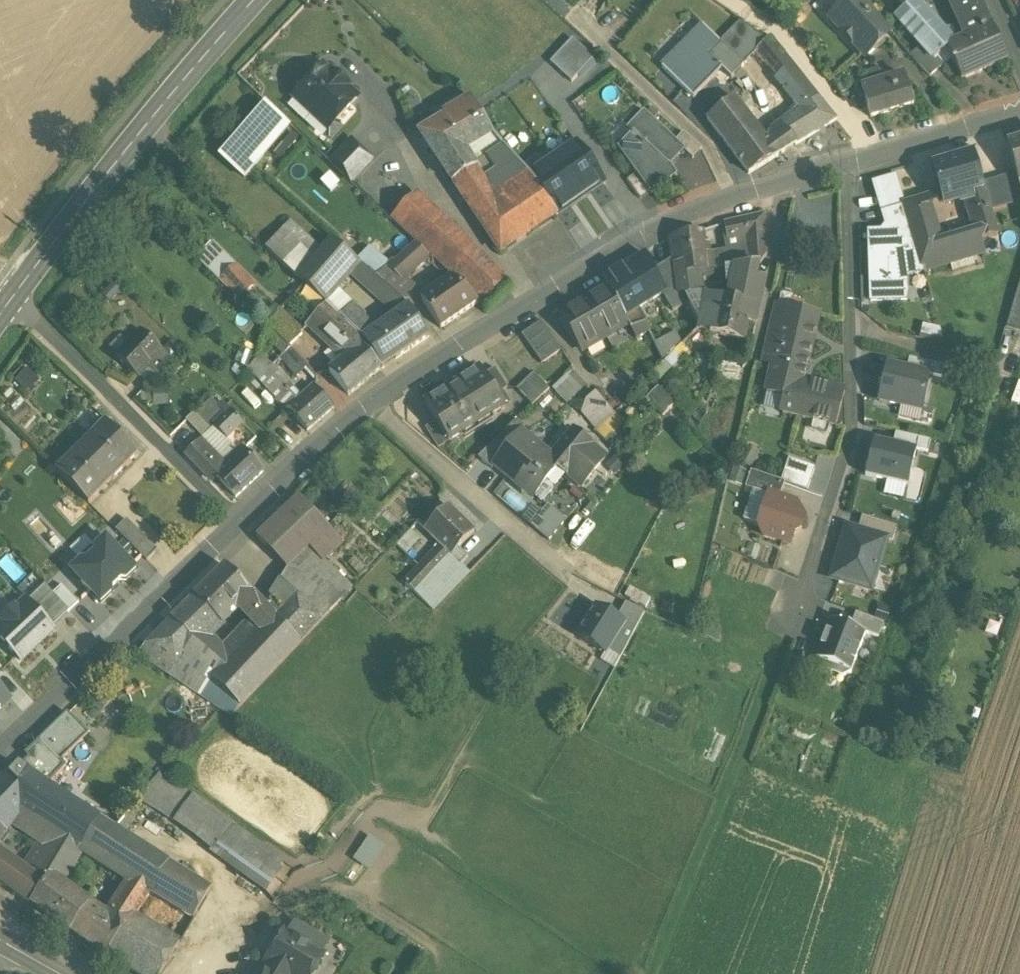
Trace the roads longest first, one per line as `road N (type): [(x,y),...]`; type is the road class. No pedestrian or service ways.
road 1 (residential): [(1019,113),(677,220),(377,400)]
road 2 (secondary): [(257,0),(11,298)]
road 3 (track): [(796,618),(663,973)]
road 4 (residential): [(238,523),(0,752)]
road 5 (residential): [(11,298),(238,523)]
road 6 (residential): [(606,595),(574,579),(479,499),(377,400)]
road 7 (residential): [(377,400),(238,523)]

